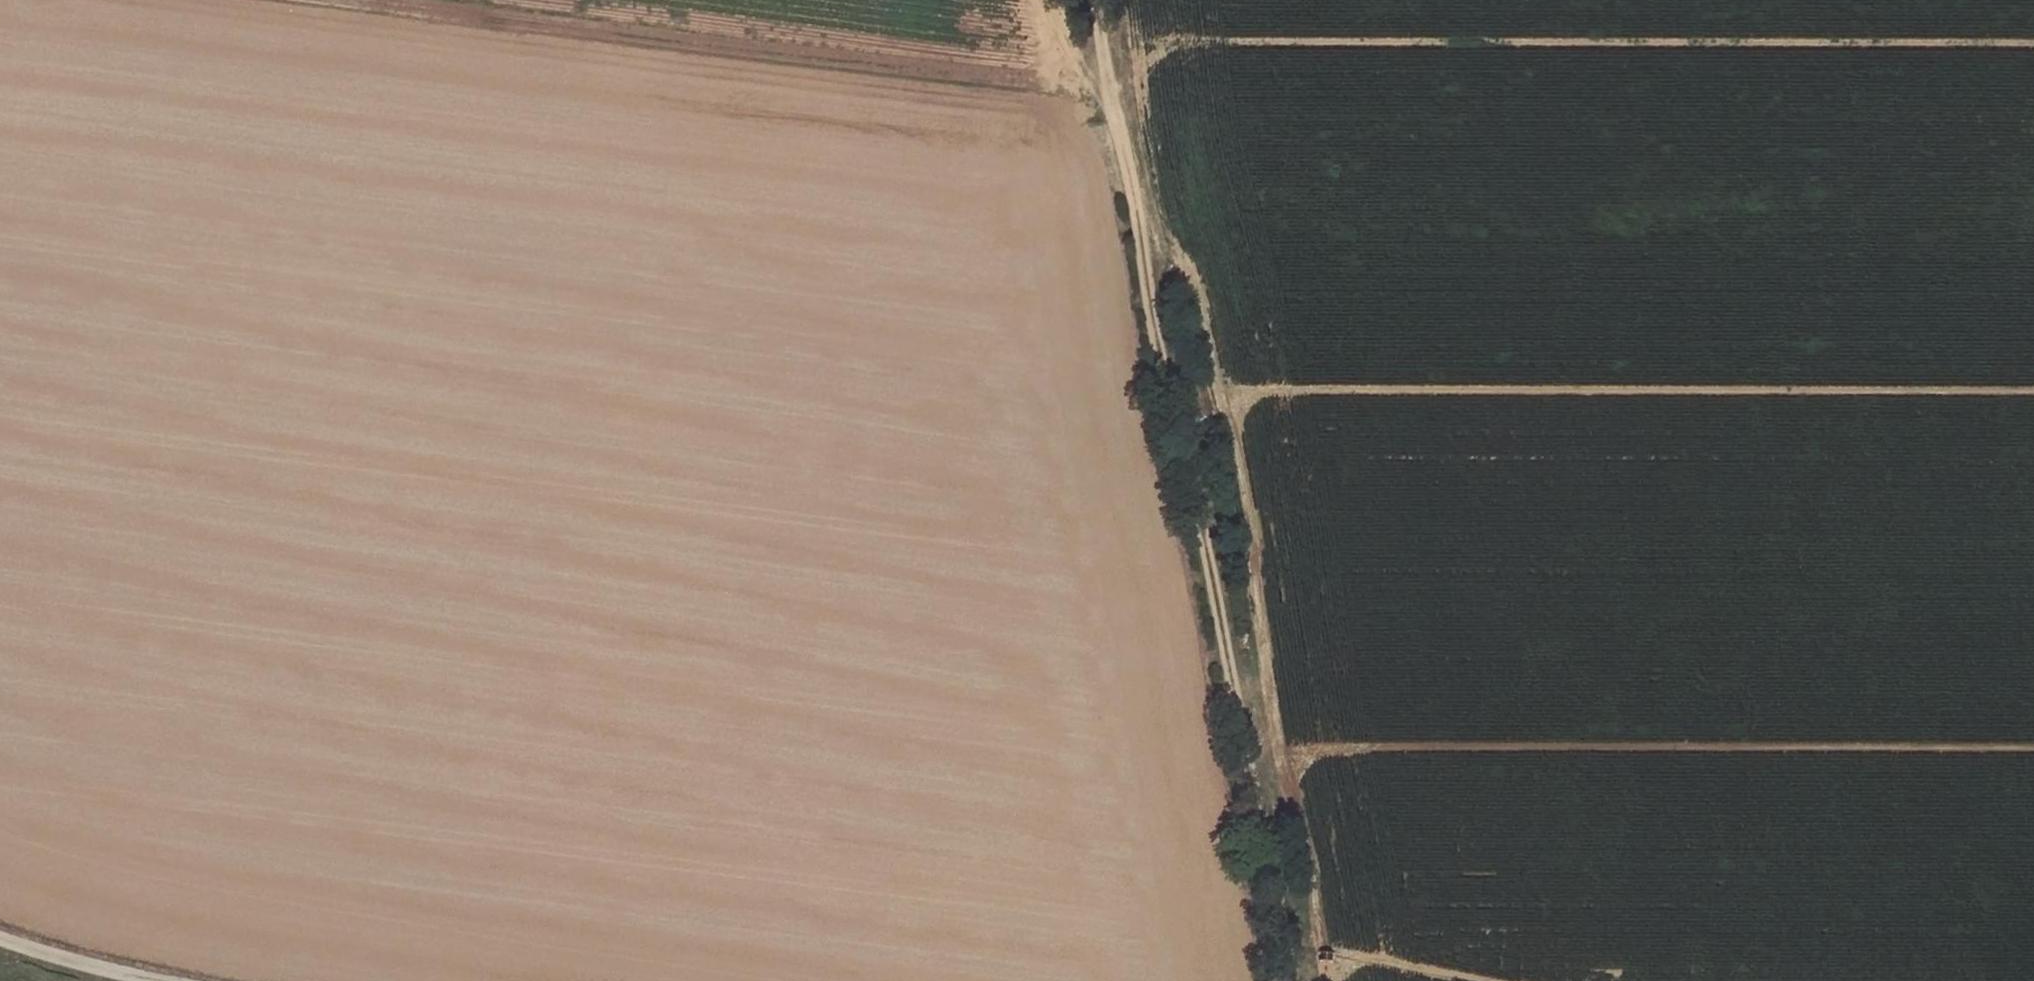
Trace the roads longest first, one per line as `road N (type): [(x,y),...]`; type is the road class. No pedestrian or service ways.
road 1 (track): [(1294,980),(1097,0)]
road 2 (track): [(173,980),(0,941)]

